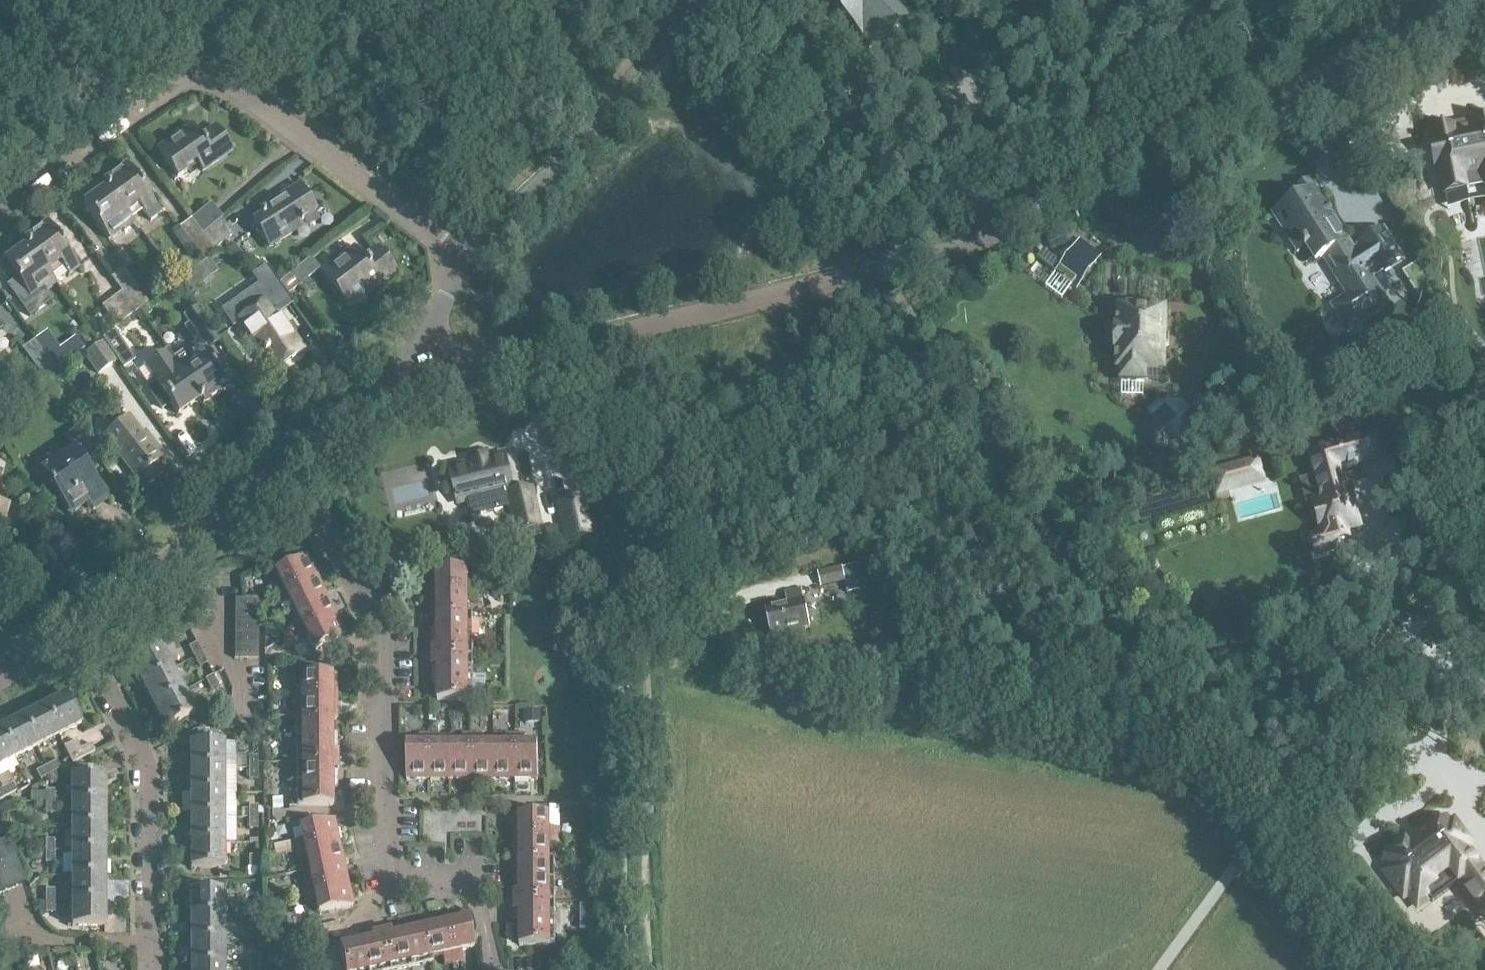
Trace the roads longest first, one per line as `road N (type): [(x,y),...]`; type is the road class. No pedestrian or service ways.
road 1 (tertiary): [(428,335),(465,353),(529,355),(991,243),(1475,0)]
road 2 (track): [(529,355),(626,477),(643,530),(643,969)]
road 3 (residential): [(491,969),(479,912),(458,875),(404,883),(389,873),(379,814),(375,621),(326,530),(277,473)]
road 4 (residential): [(0,213),(138,108),(205,75),(232,85),(422,225),(455,262)]
road 5 (track): [(1247,845),(1431,579),(1484,525)]
road 6 (residential): [(150,969),(147,776),(78,631)]
road 7 (residential): [(455,262),(690,28)]
road 8 (tertiary): [(78,631),(277,473)]
road 9 (tertiary): [(277,473),(386,391),(428,335)]
road 10 (track): [(643,559),(713,649),(643,647)]
road 11 (track): [(138,108),(23,0)]
road 12 (unclassified): [(1157,969),(1247,845)]

